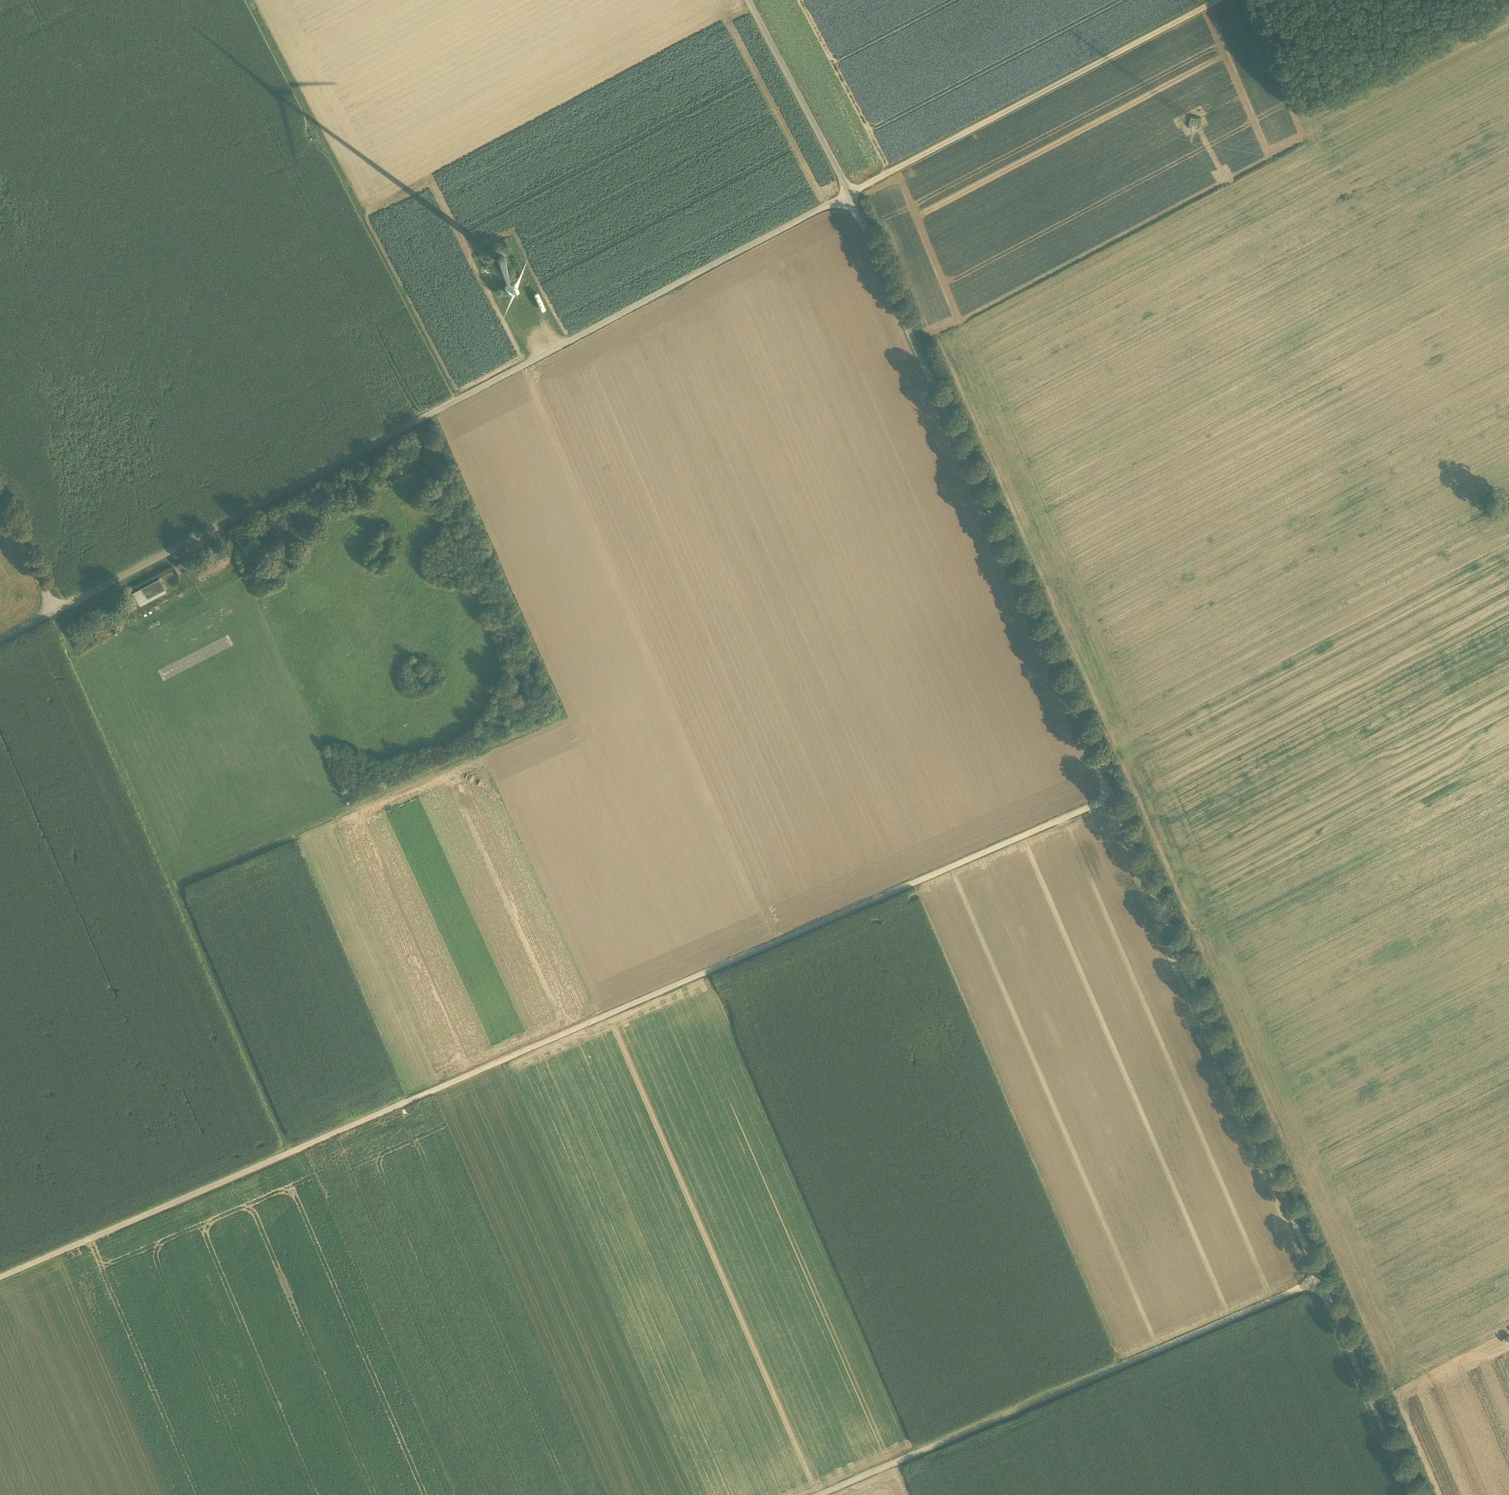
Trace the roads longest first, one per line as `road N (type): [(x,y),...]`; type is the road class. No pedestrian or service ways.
road 1 (track): [(748,0),(849,193),(1413,1494)]
road 2 (track): [(0,640),(1214,0)]
road 3 (track): [(0,1277),(1110,797)]
road 4 (track): [(289,1153),(55,611),(0,503)]
road 5 (track): [(1319,1280),(820,1494)]
road 6 (track): [(458,399),(249,0)]

